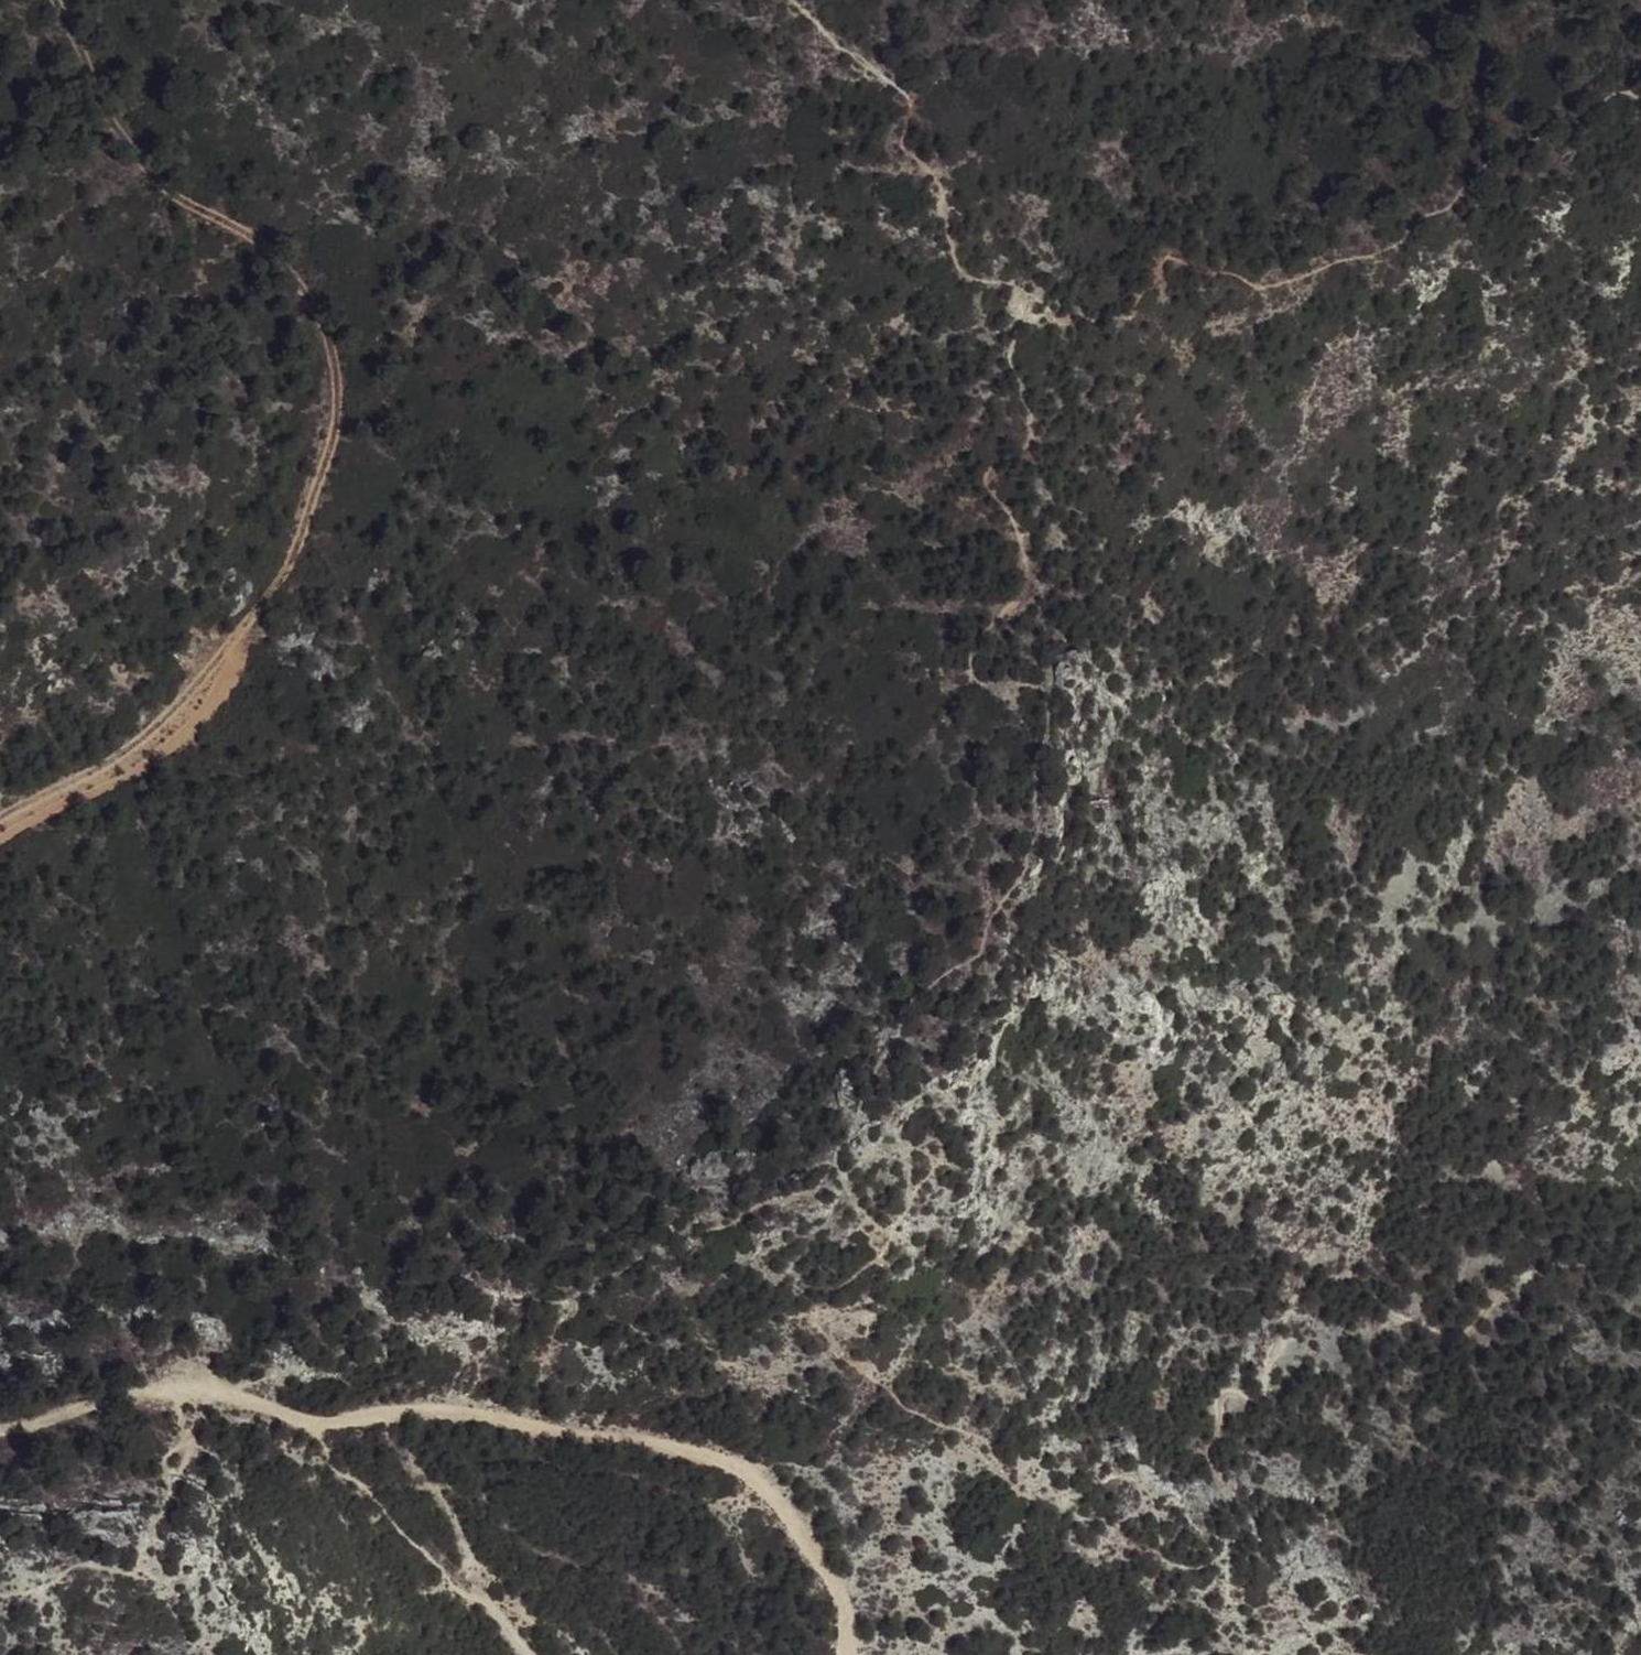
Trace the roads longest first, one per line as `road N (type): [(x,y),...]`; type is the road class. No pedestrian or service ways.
road 1 (track): [(0,820),(114,759),(174,710),(296,550),(335,416),(331,338),(316,291),(265,236),(161,185),(81,54),(62,0)]
road 2 (track): [(842,1654),(839,1577),(810,1522),(764,1478),(709,1448),(601,1425),(476,1411),(308,1413),(169,1388),(0,1418)]

